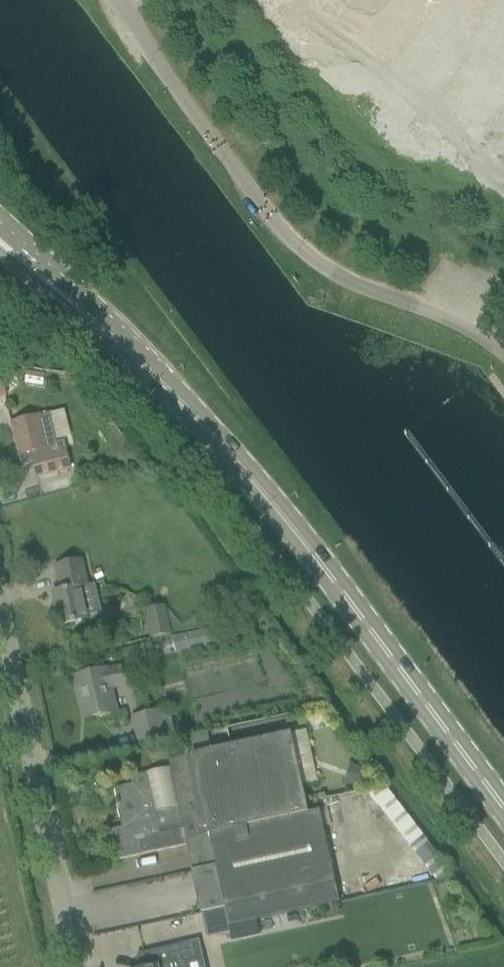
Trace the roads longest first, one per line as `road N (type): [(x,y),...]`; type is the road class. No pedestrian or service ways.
road 1 (secondary): [(503,809),(279,512),(182,406),(47,284)]
road 2 (unclassified): [(503,362),(320,259),(261,196),(132,0)]
road 3 (unclassified): [(76,966),(0,630)]

